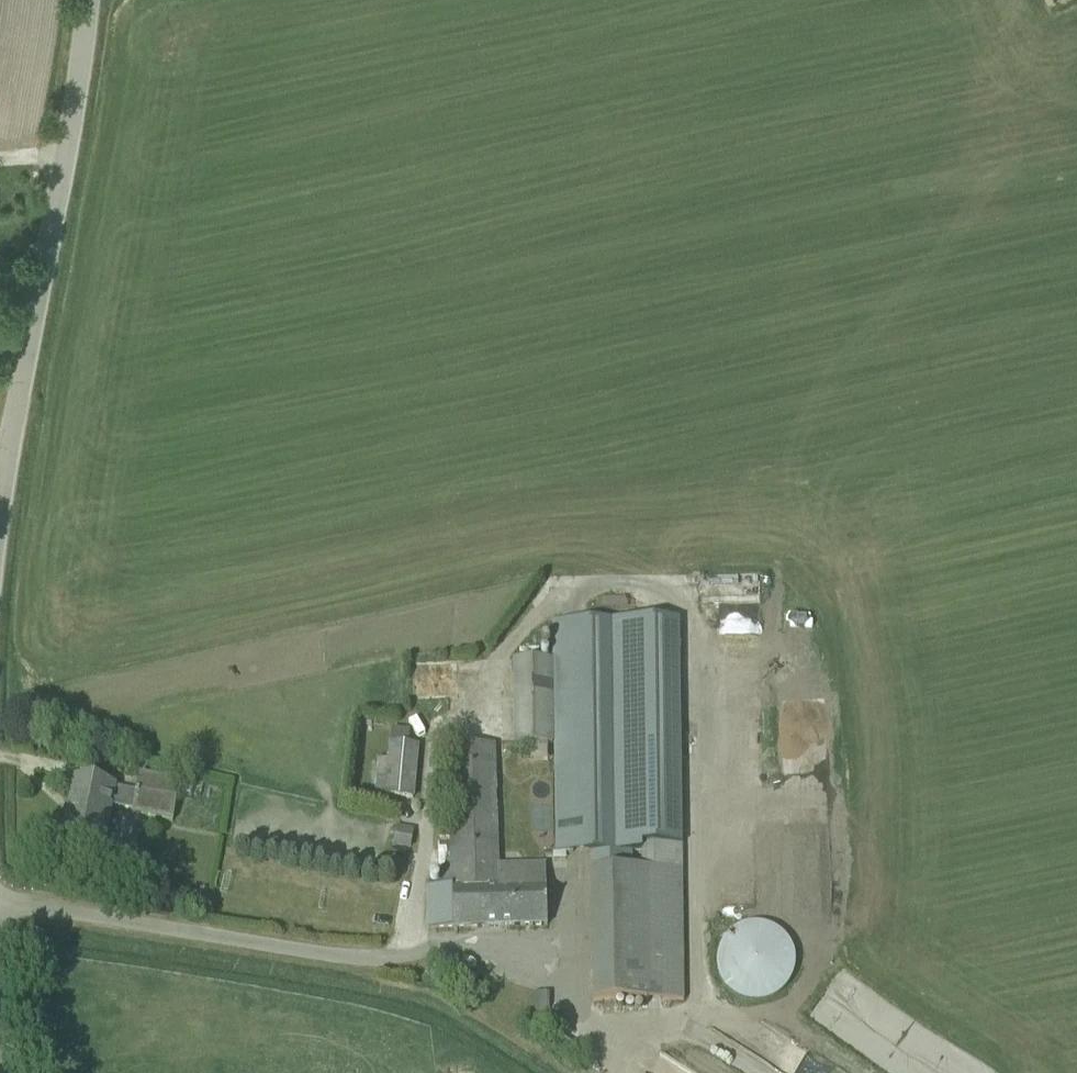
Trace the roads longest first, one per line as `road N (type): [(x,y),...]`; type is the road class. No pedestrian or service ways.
road 1 (unclassified): [(0,533),(92,0)]
road 2 (residential): [(0,902),(365,961)]

